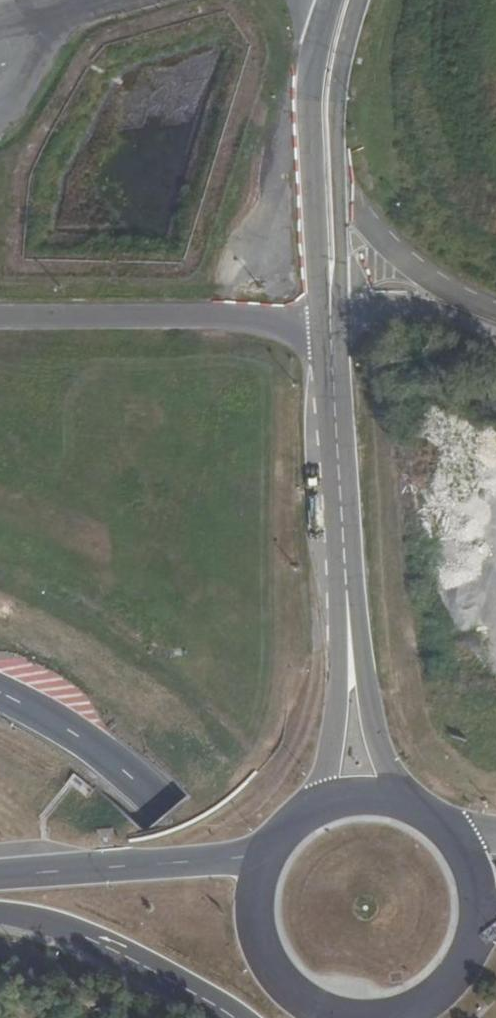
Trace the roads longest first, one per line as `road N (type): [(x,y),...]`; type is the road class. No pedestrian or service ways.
road 1 (unclassified): [(333,0),(309,100),(361,797)]
road 2 (primary): [(282,1017),(235,920),(170,821),(80,741),(0,693)]
road 3 (tertiary): [(268,854),(0,881)]
road 4 (tertiary): [(245,1017),(119,945),(0,911)]
road 5 (tertiary): [(268,854),(254,896),(266,961),(294,996),(343,1017)]
road 6 (unclassified): [(65,11),(22,107),(0,117)]
road 7 (tertiary): [(473,943),(475,881),(444,828)]
road 8 (tertiary): [(387,1017),(437,995),(473,943)]

